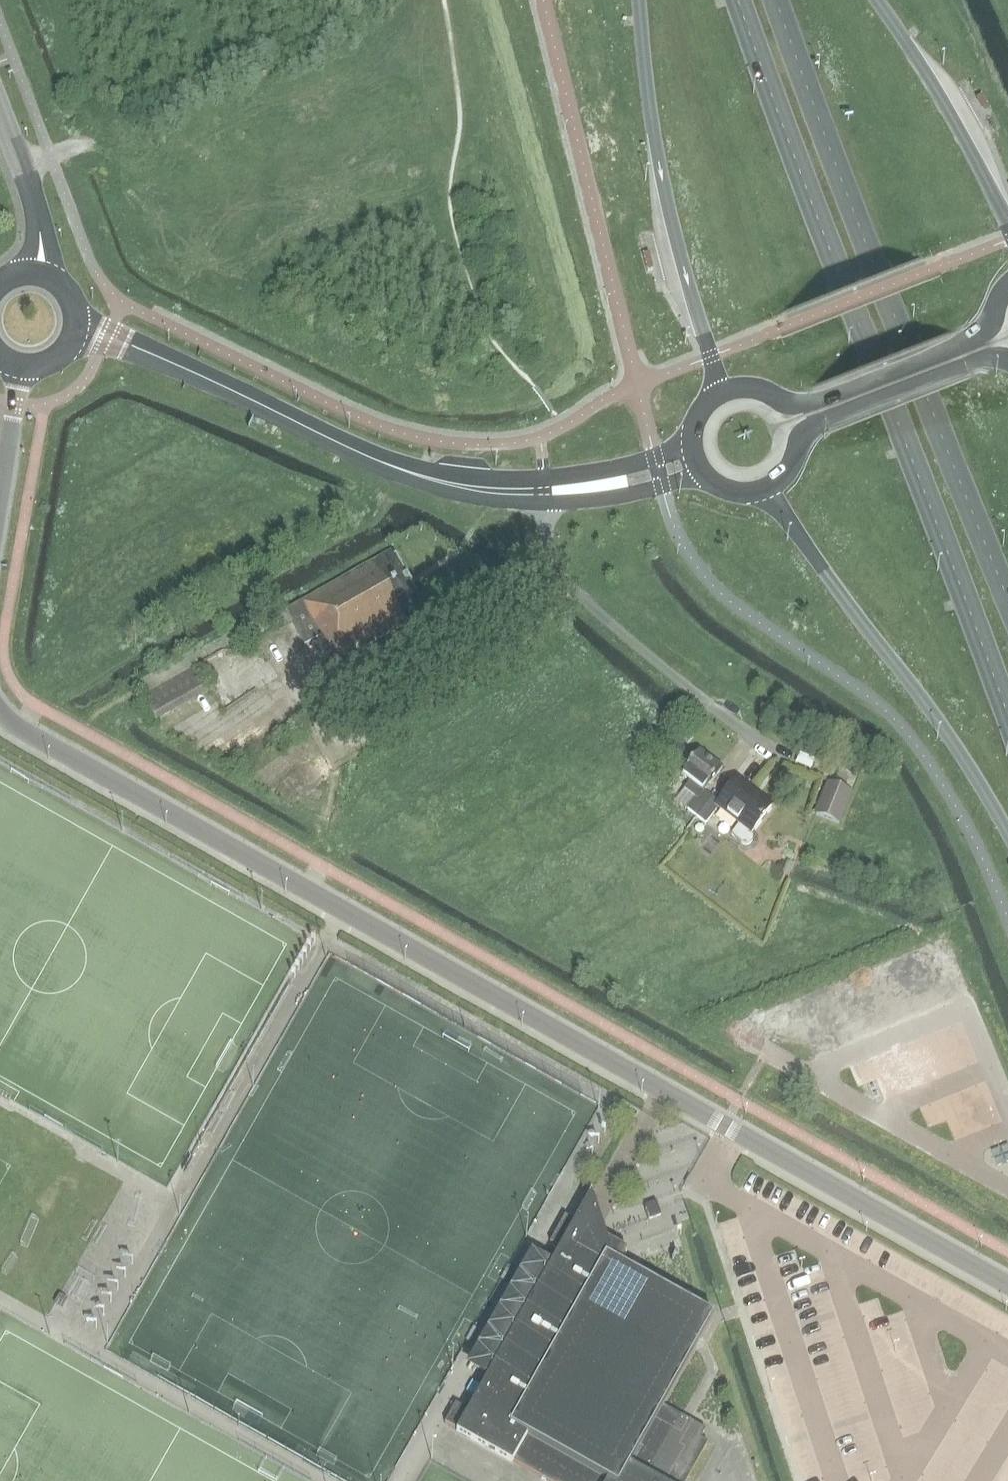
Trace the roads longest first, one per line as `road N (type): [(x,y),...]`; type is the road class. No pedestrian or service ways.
road 1 (unclassified): [(0,710),(1007,1284)]
road 2 (primary): [(740,0),(1007,719)]
road 3 (primary): [(1007,599),(856,223),(779,0)]
road 4 (primary): [(767,488),(946,731),(1007,832)]
road 5 (primary): [(639,0),(656,141),(718,392)]
road 6 (residential): [(544,501),(544,536),(562,578),(782,753)]
road 7 (tertiary): [(1007,284),(981,333),(825,394),(797,403),(753,388),(718,392)]
road 8 (tertiary): [(767,488),(821,422),(976,361),(1007,363)]
road 9 (primary): [(1007,223),(970,146),(878,0)]
road 10 (tertiary): [(76,328),(170,361),(309,428)]
road 11 (tertiary): [(309,428),(408,479),(544,501)]
road 12 (tertiary): [(544,476),(432,468),(309,428)]
road 13 (tertiary): [(544,501),(607,498),(704,474)]
road 14 (tertiary): [(691,439),(653,457),(544,476)]
road 15 (unclassified): [(19,365),(0,491)]

